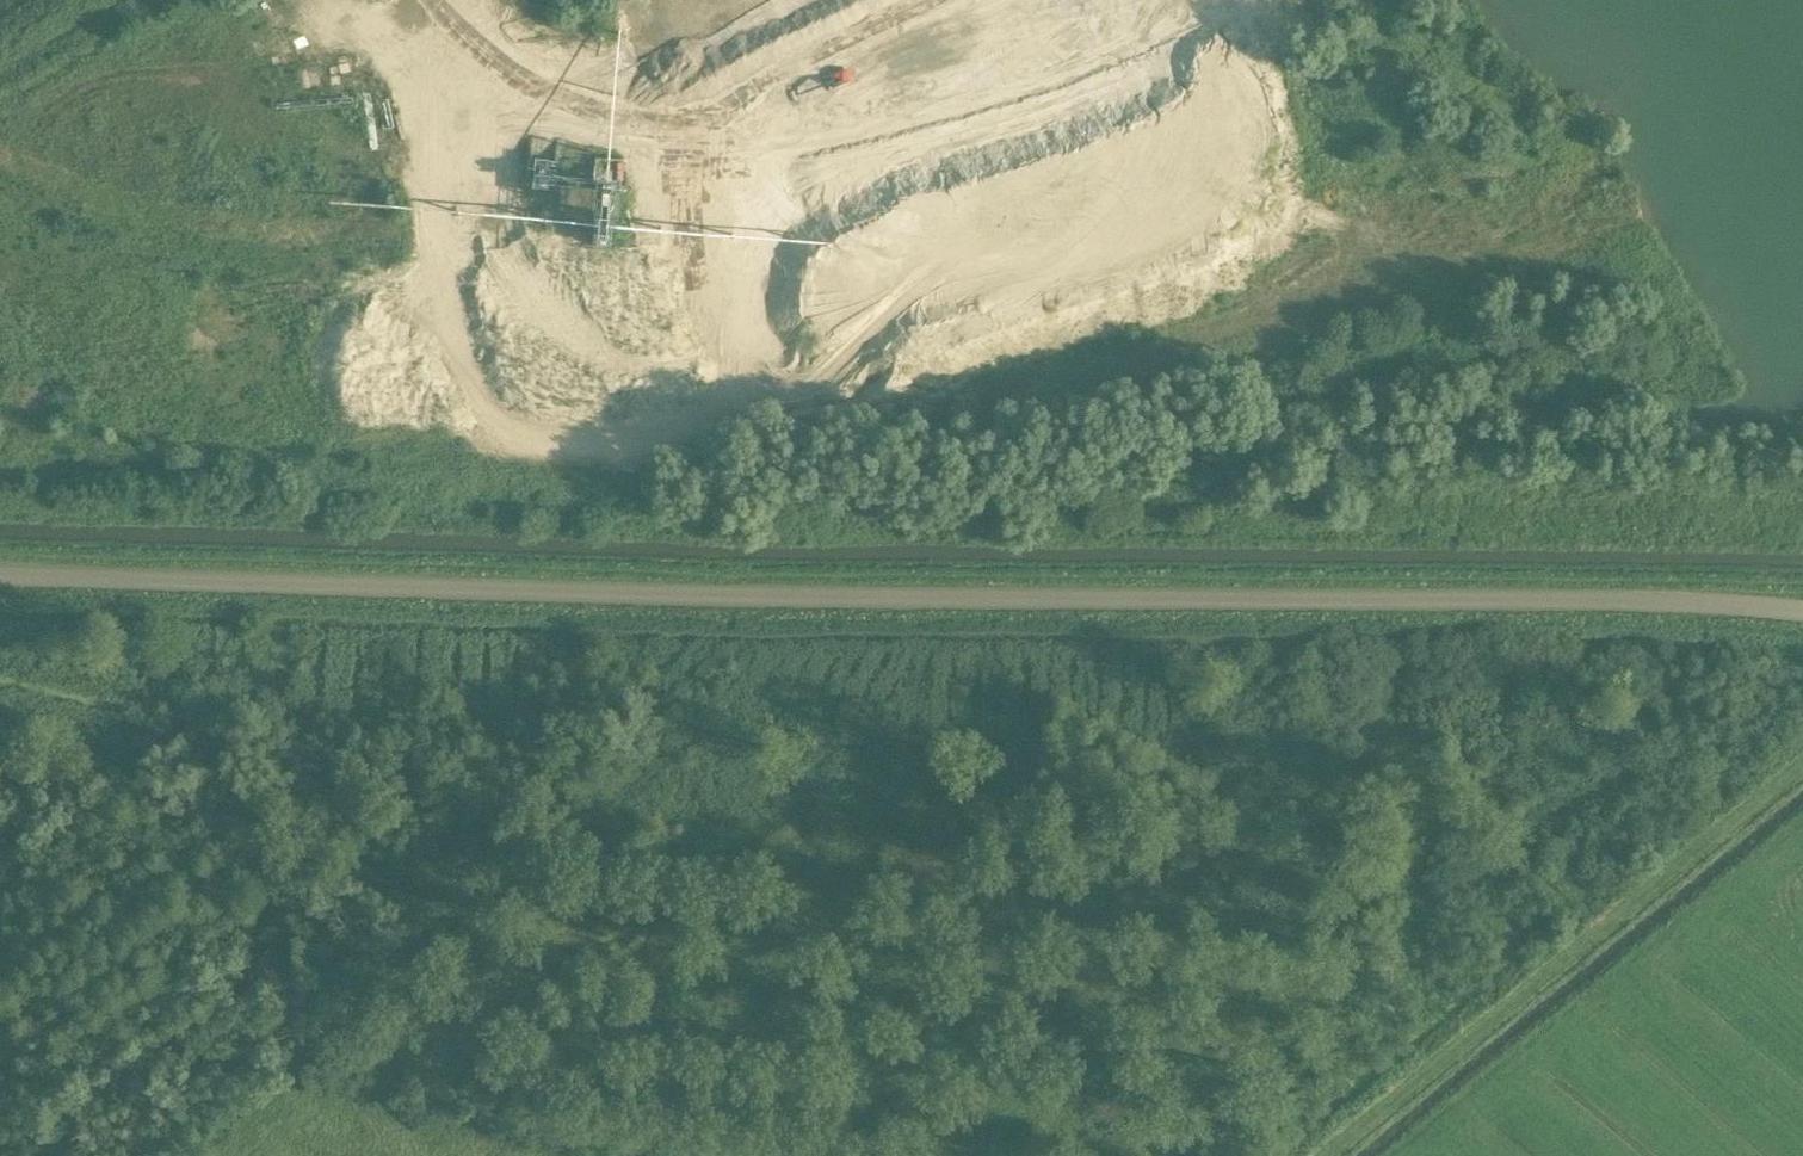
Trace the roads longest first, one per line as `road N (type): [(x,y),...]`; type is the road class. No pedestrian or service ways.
road 1 (unclassified): [(1802,617),(1702,609),(0,588)]
road 2 (track): [(1802,755),(1330,1155)]

